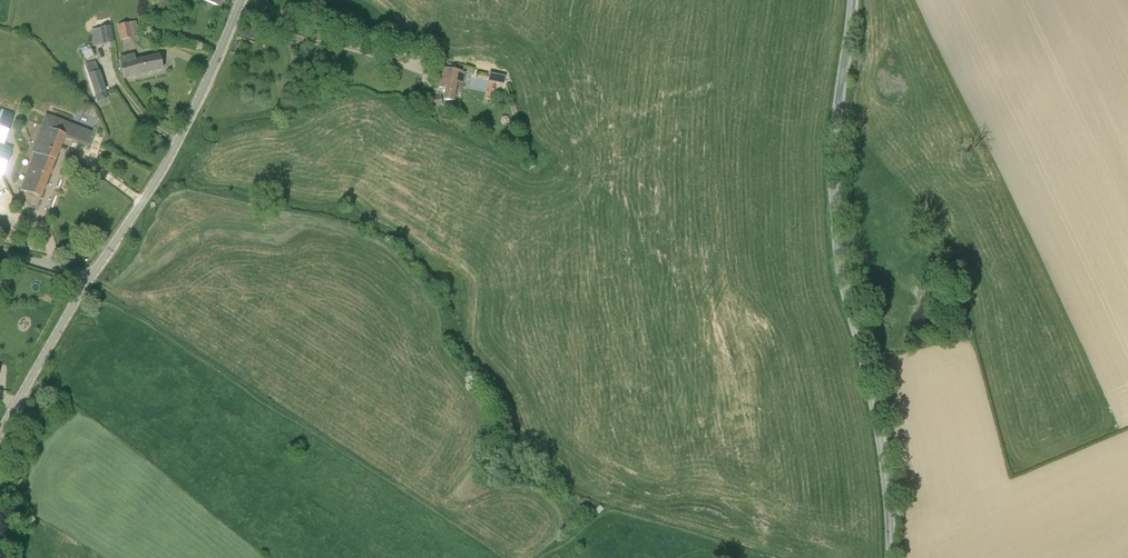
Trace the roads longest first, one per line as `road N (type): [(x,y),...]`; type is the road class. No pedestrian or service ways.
road 1 (unclassified): [(891,557),(880,437),(836,233),(836,120),(852,0)]
road 2 (unclassified): [(88,280),(181,134),(241,0)]
road 3 (unclassified): [(0,430),(88,280)]

